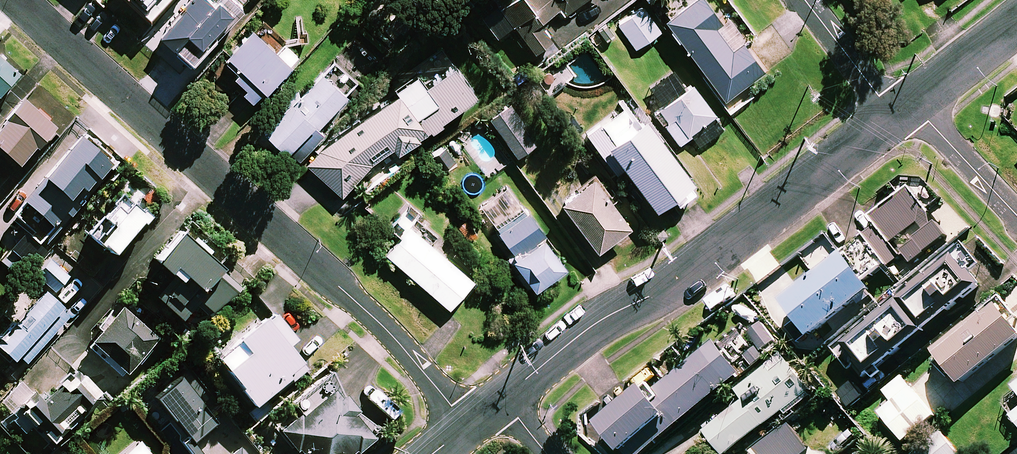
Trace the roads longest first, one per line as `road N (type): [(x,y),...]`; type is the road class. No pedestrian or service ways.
road 1 (residential): [(28,0),(343,288),(418,360),(469,426)]
road 2 (residential): [(503,399),(602,321),(677,283),(895,116)]
road 3 (residential): [(914,103),(1016,214)]
road 4 (residential): [(808,0),(895,116)]
road 5 (residential): [(914,103),(1016,24)]

